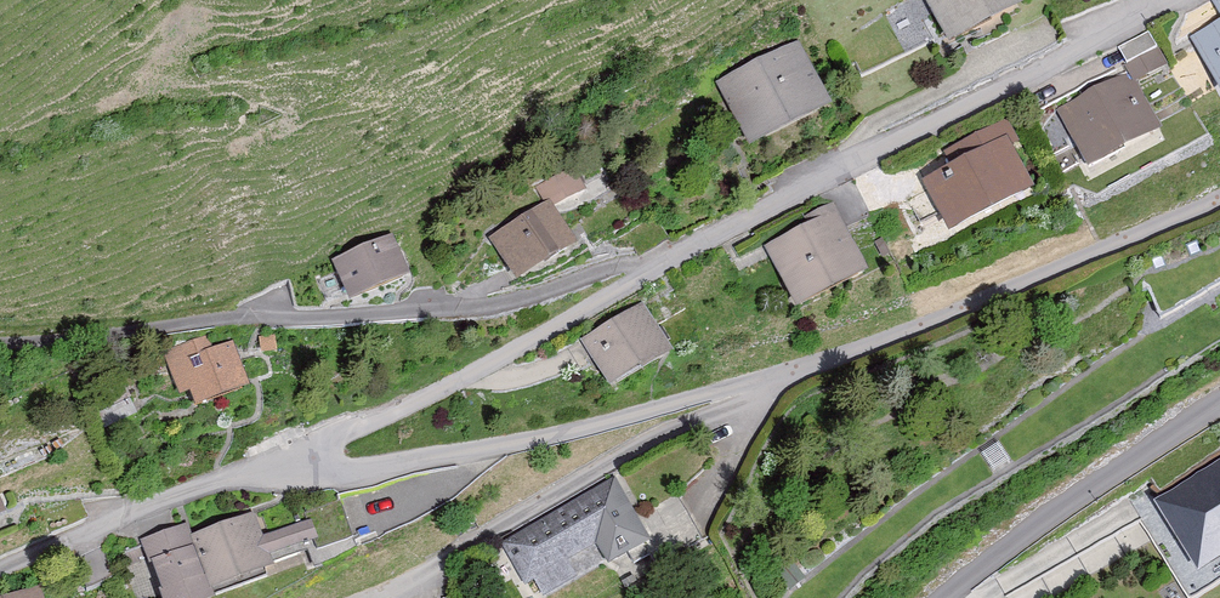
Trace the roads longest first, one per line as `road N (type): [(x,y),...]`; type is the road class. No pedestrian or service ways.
road 1 (residential): [(640,274),(609,270),(498,300),(340,317),(165,314),(0,335)]
road 2 (residential): [(1152,0),(640,274)]
road 3 (residential): [(798,371),(553,434),(345,469),(317,459)]
road 4 (residential): [(372,597),(433,573),(594,471),(798,371)]
road 5 (residential): [(1219,198),(798,371)]
road 6 (residential): [(640,274),(337,433),(317,459)]
road 7 (unclassified): [(946,597),(1219,400)]
road 8 (residential): [(317,459),(0,562)]

